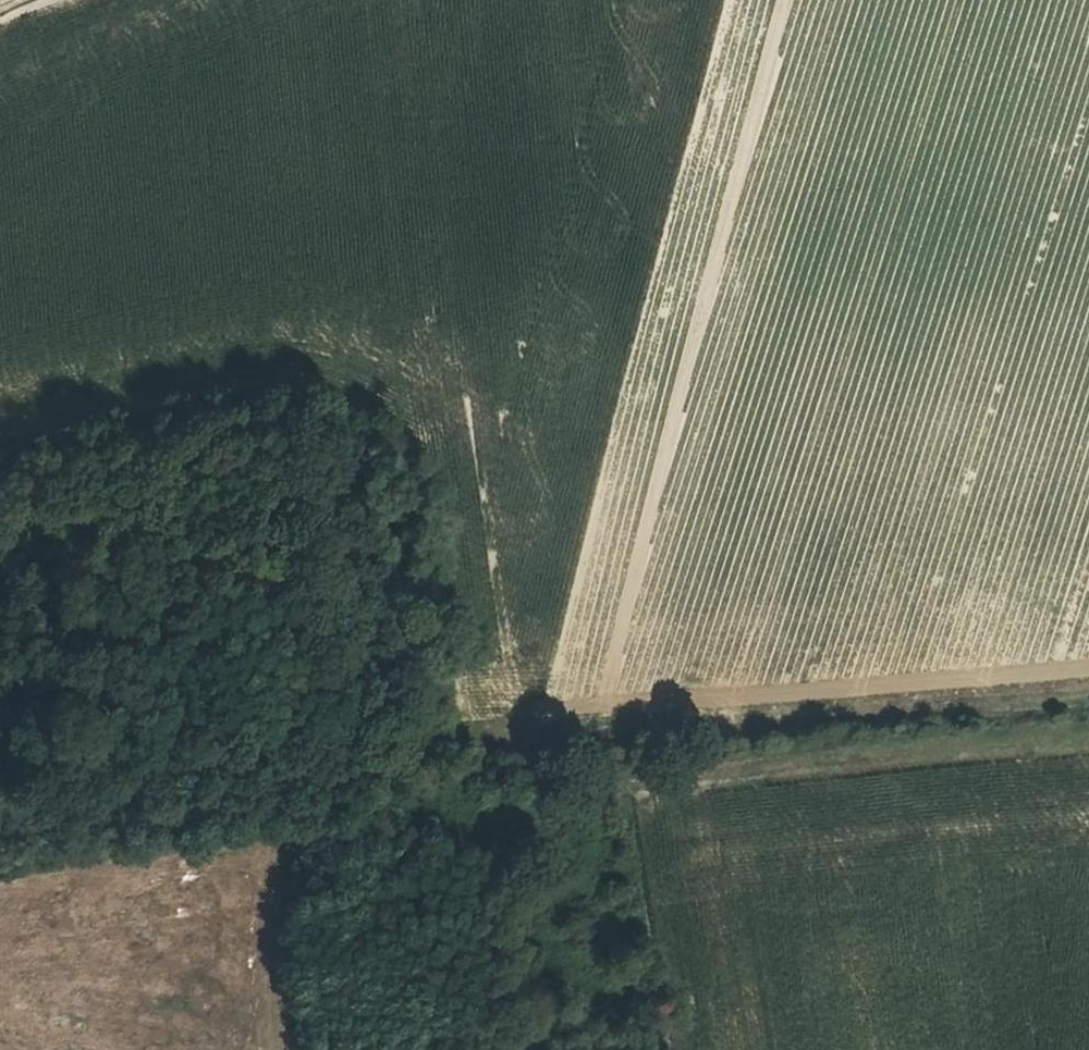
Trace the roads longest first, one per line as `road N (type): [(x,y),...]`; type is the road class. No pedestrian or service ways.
road 1 (track): [(1088,752),(770,768)]

